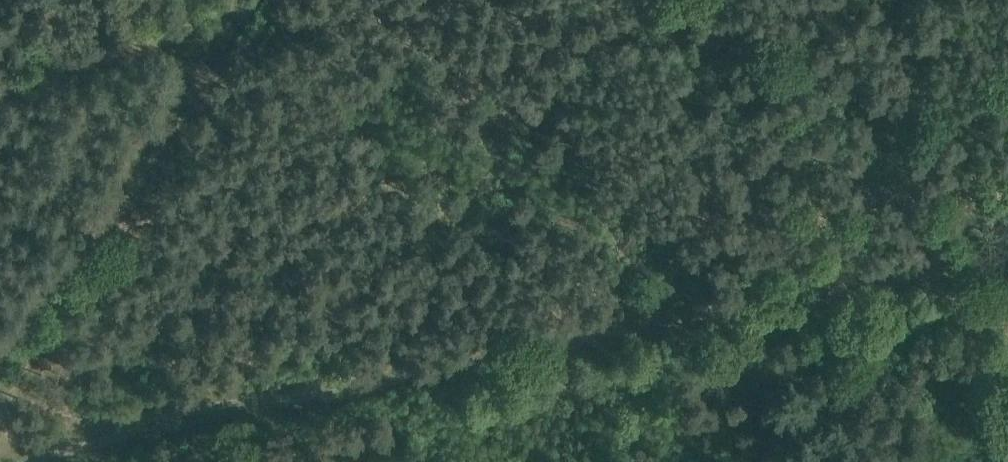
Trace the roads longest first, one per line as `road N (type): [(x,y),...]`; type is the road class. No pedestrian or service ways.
road 1 (track): [(11,461),(110,427),(1007,256)]
road 2 (track): [(242,0),(184,101),(0,358)]
road 3 (track): [(971,0),(1007,210)]
road 4 (track): [(183,0),(0,64)]

